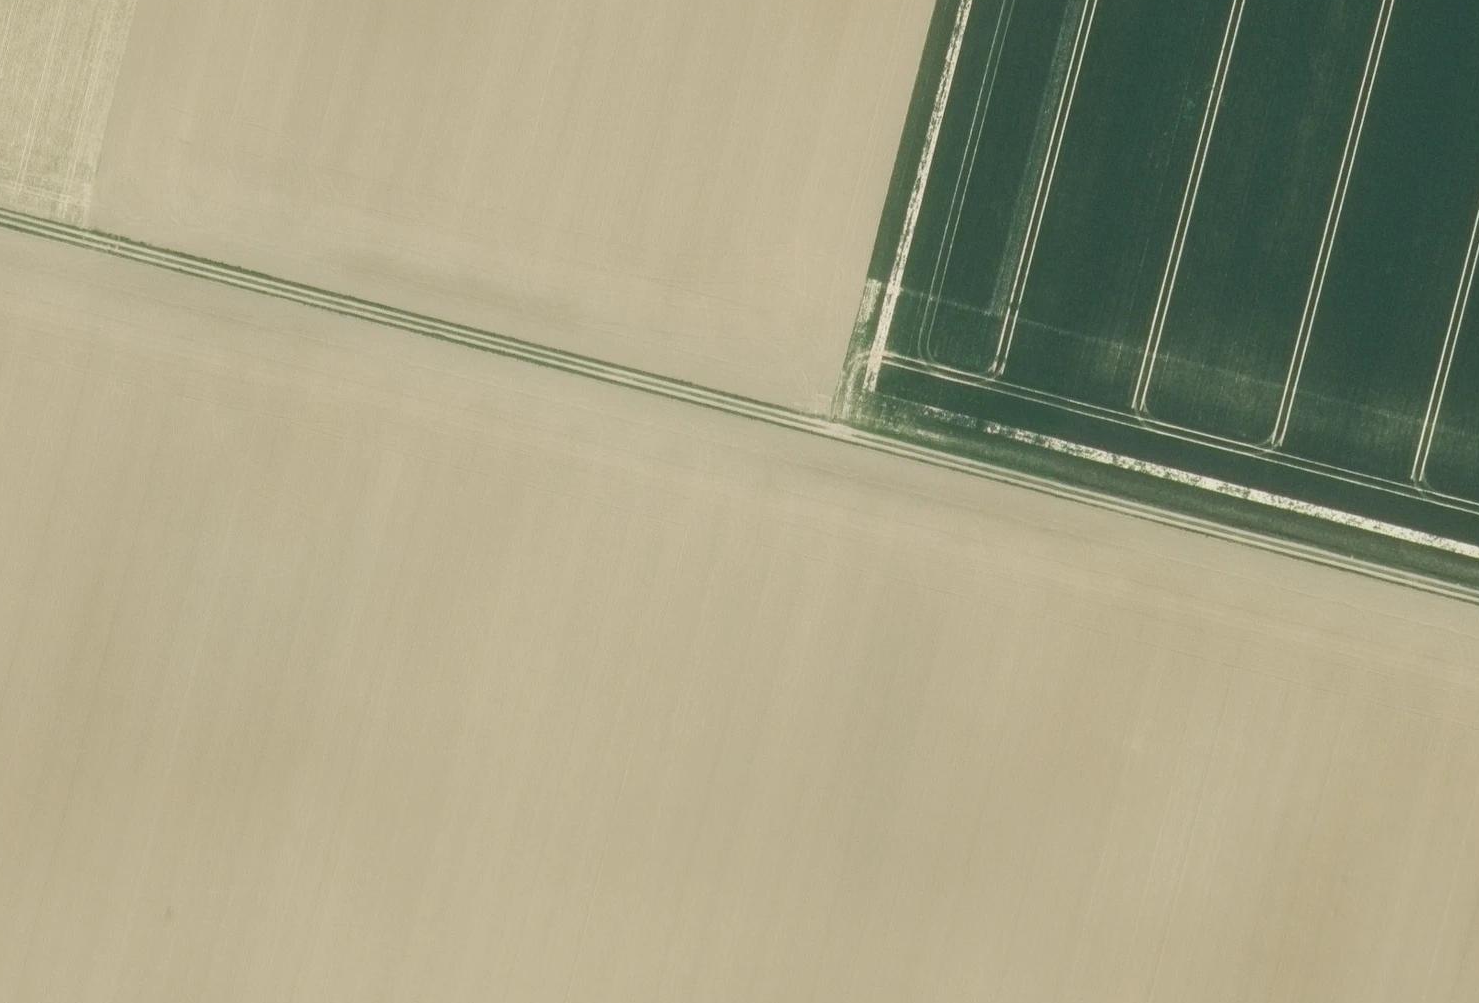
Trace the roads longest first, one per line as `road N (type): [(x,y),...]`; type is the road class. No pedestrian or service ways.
road 1 (track): [(1478,601),(0,226)]

